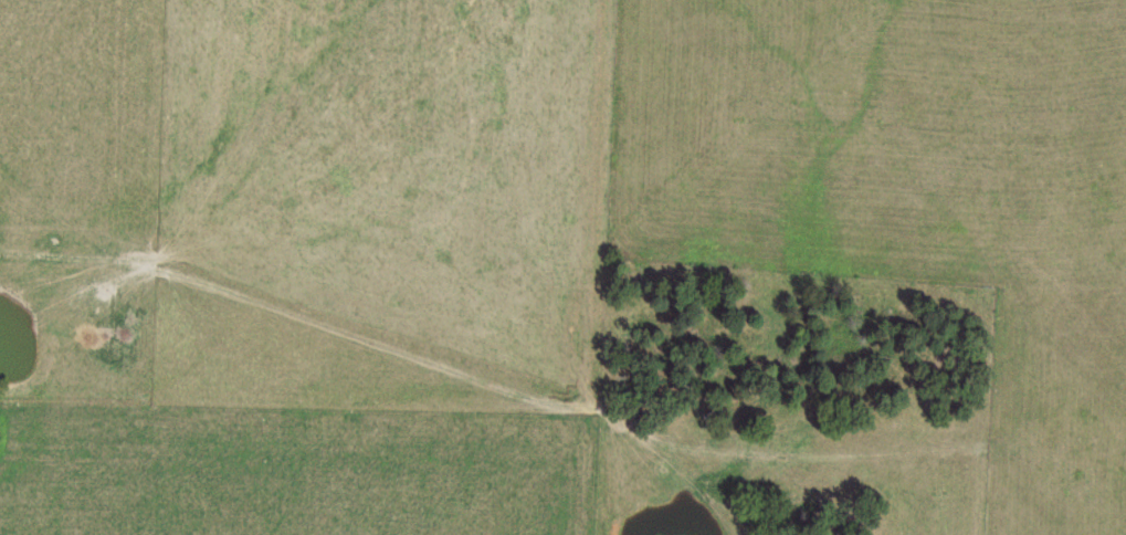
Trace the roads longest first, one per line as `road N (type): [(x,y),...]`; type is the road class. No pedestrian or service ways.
road 1 (track): [(0,241),(80,239),(141,253),(581,406)]

